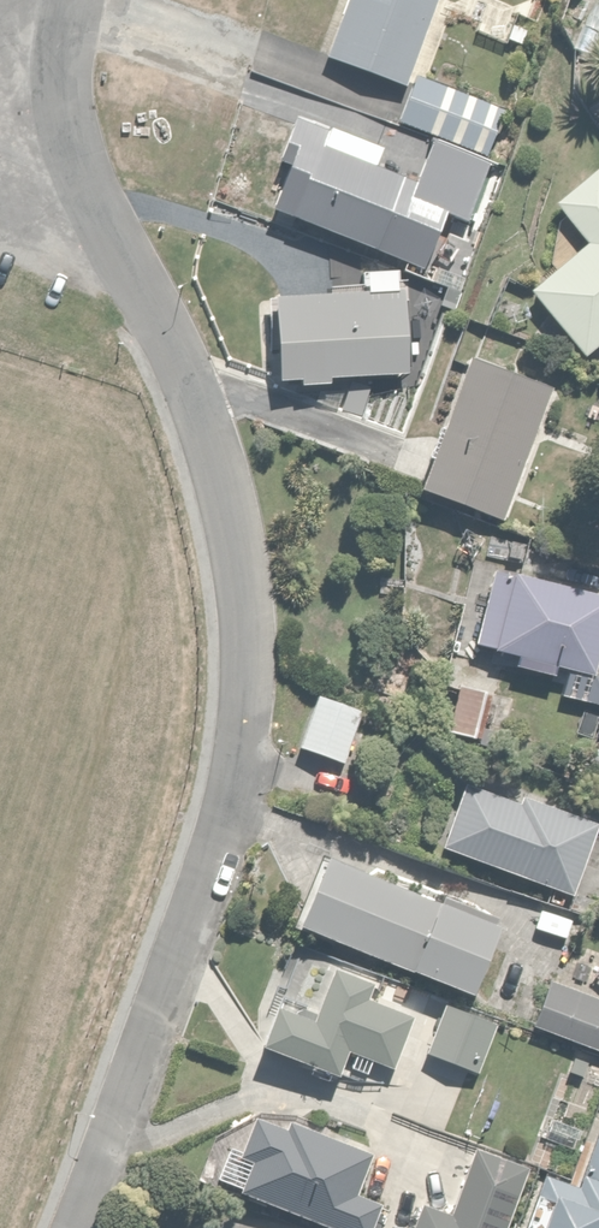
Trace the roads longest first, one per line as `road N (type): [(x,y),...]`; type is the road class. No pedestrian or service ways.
road 1 (residential): [(72,0),(64,53),(70,129),(96,199),(193,382),(247,587),(249,671),(235,762),(81,1227)]

